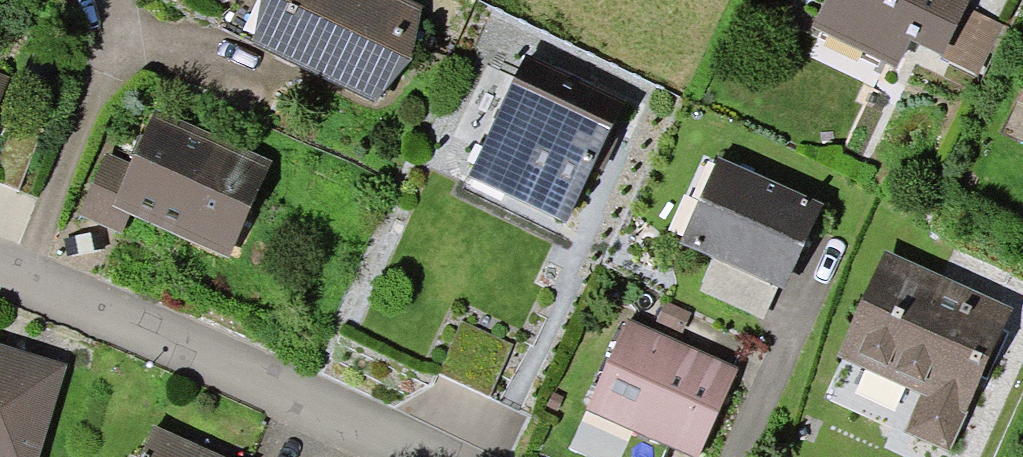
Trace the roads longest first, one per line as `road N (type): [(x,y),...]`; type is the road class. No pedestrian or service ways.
road 1 (residential): [(0,278),(407,456)]

